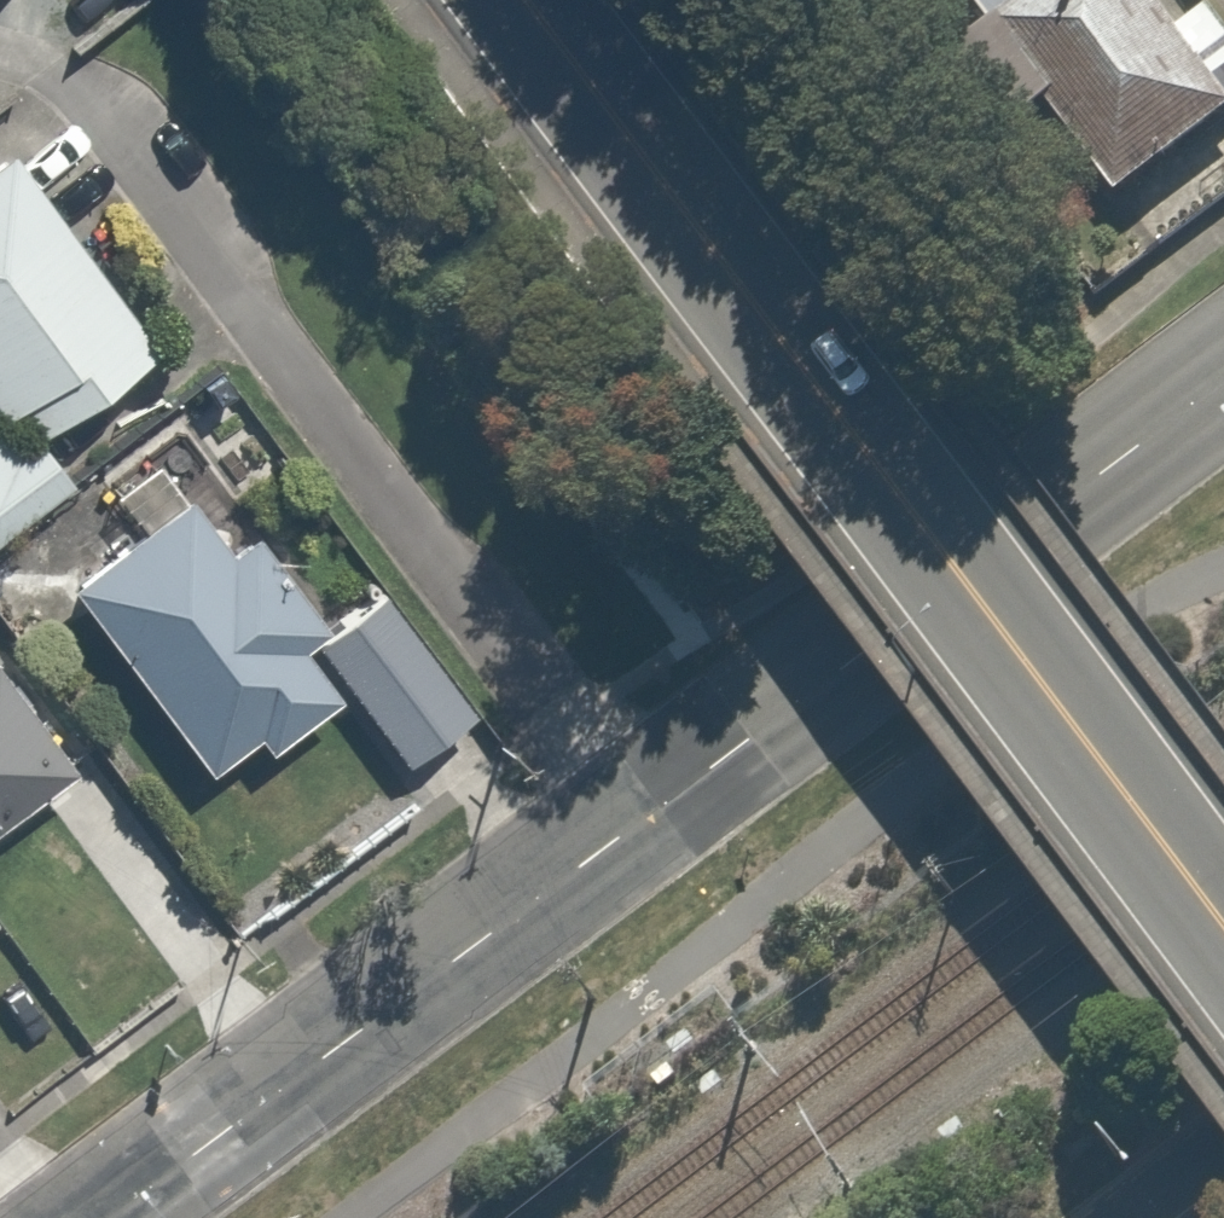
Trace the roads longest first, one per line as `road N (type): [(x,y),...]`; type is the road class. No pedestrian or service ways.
road 1 (secondary): [(524,0),(1223,926)]
road 2 (residential): [(622,834),(112,72)]
road 3 (tertiary): [(622,834),(1223,384)]
road 4 (tertiary): [(104,1217),(622,834)]

